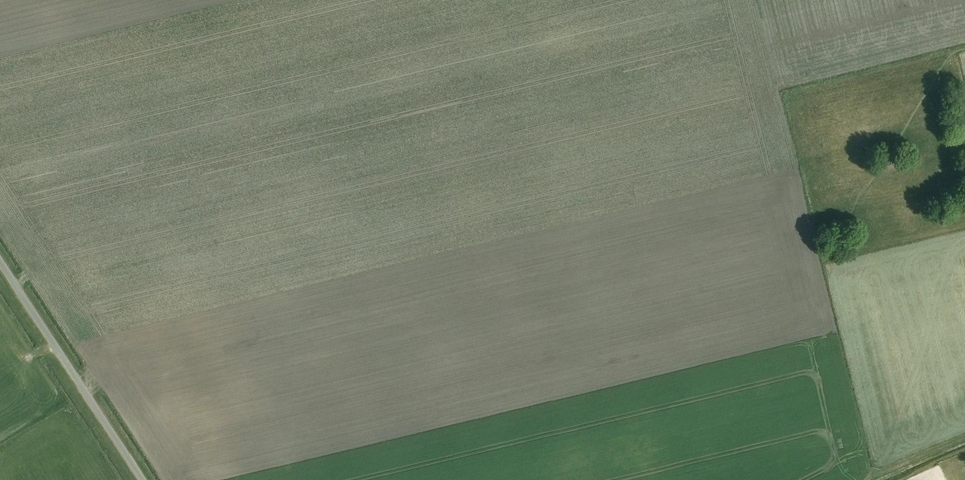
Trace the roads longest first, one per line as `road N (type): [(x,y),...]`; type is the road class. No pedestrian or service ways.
road 1 (unclassified): [(143,479),(0,261)]

